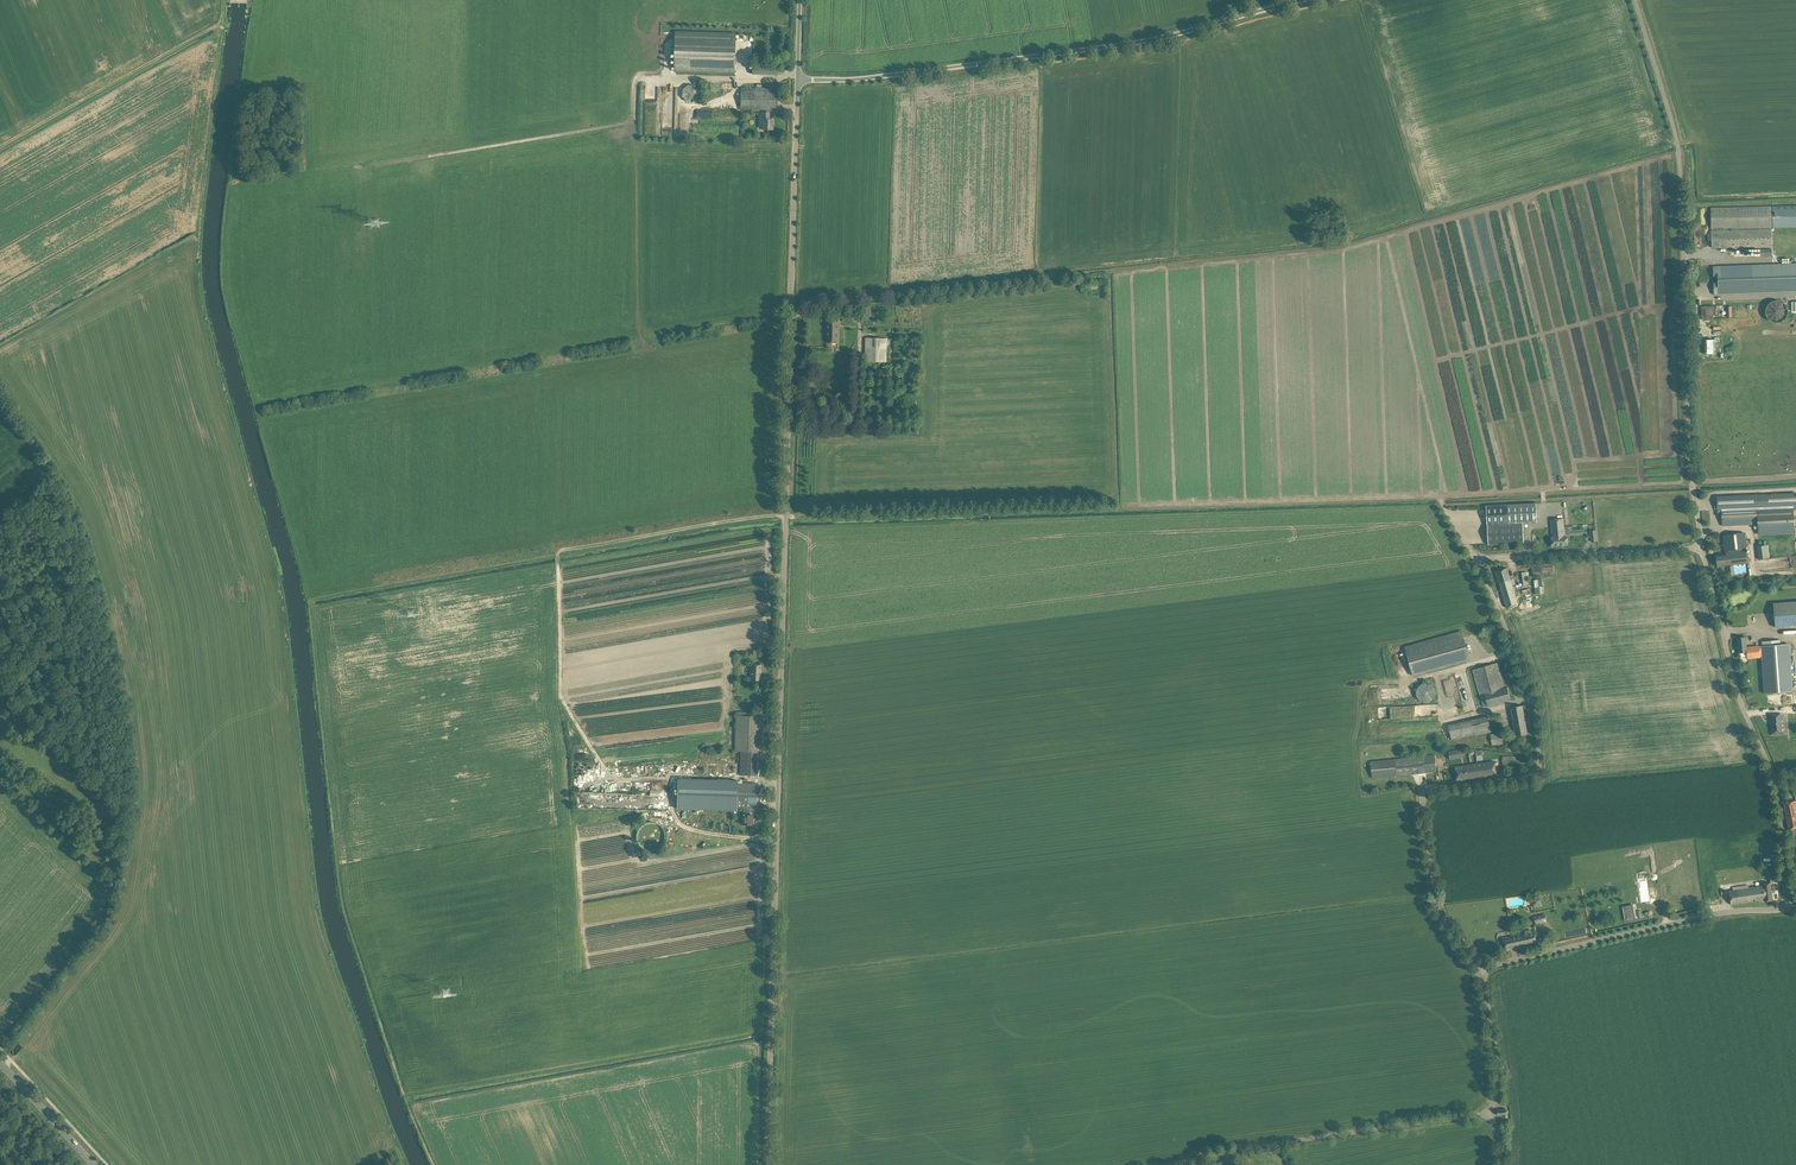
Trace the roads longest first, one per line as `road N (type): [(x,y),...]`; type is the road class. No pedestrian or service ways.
road 1 (unclassified): [(770,1164),(799,81)]
road 2 (unclassified): [(1482,973),(1437,906),(1423,801),(1437,788),(1531,778),(1539,758),(1532,692),(1477,559),(1701,549)]
road 3 (unclassified): [(1701,549),(1679,150),(1634,0)]
road 4 (unclassified): [(799,81),(1113,46),(1299,0)]
road 5 (unclassified): [(1785,906),(1774,783),(1737,695),(1701,549)]
road 6 (unclassified): [(1168,1164),(1492,1112)]
road 7 (unclassified): [(1482,973),(1715,915),(1785,906)]
road 8 (track): [(253,2),(224,1),(224,23),(0,147)]
road 9 (track): [(0,682),(103,565)]
road 10 (unclassified): [(1492,1112),(1499,1075),(1482,973)]
road 11 (secondary): [(92,1164),(0,1066)]

